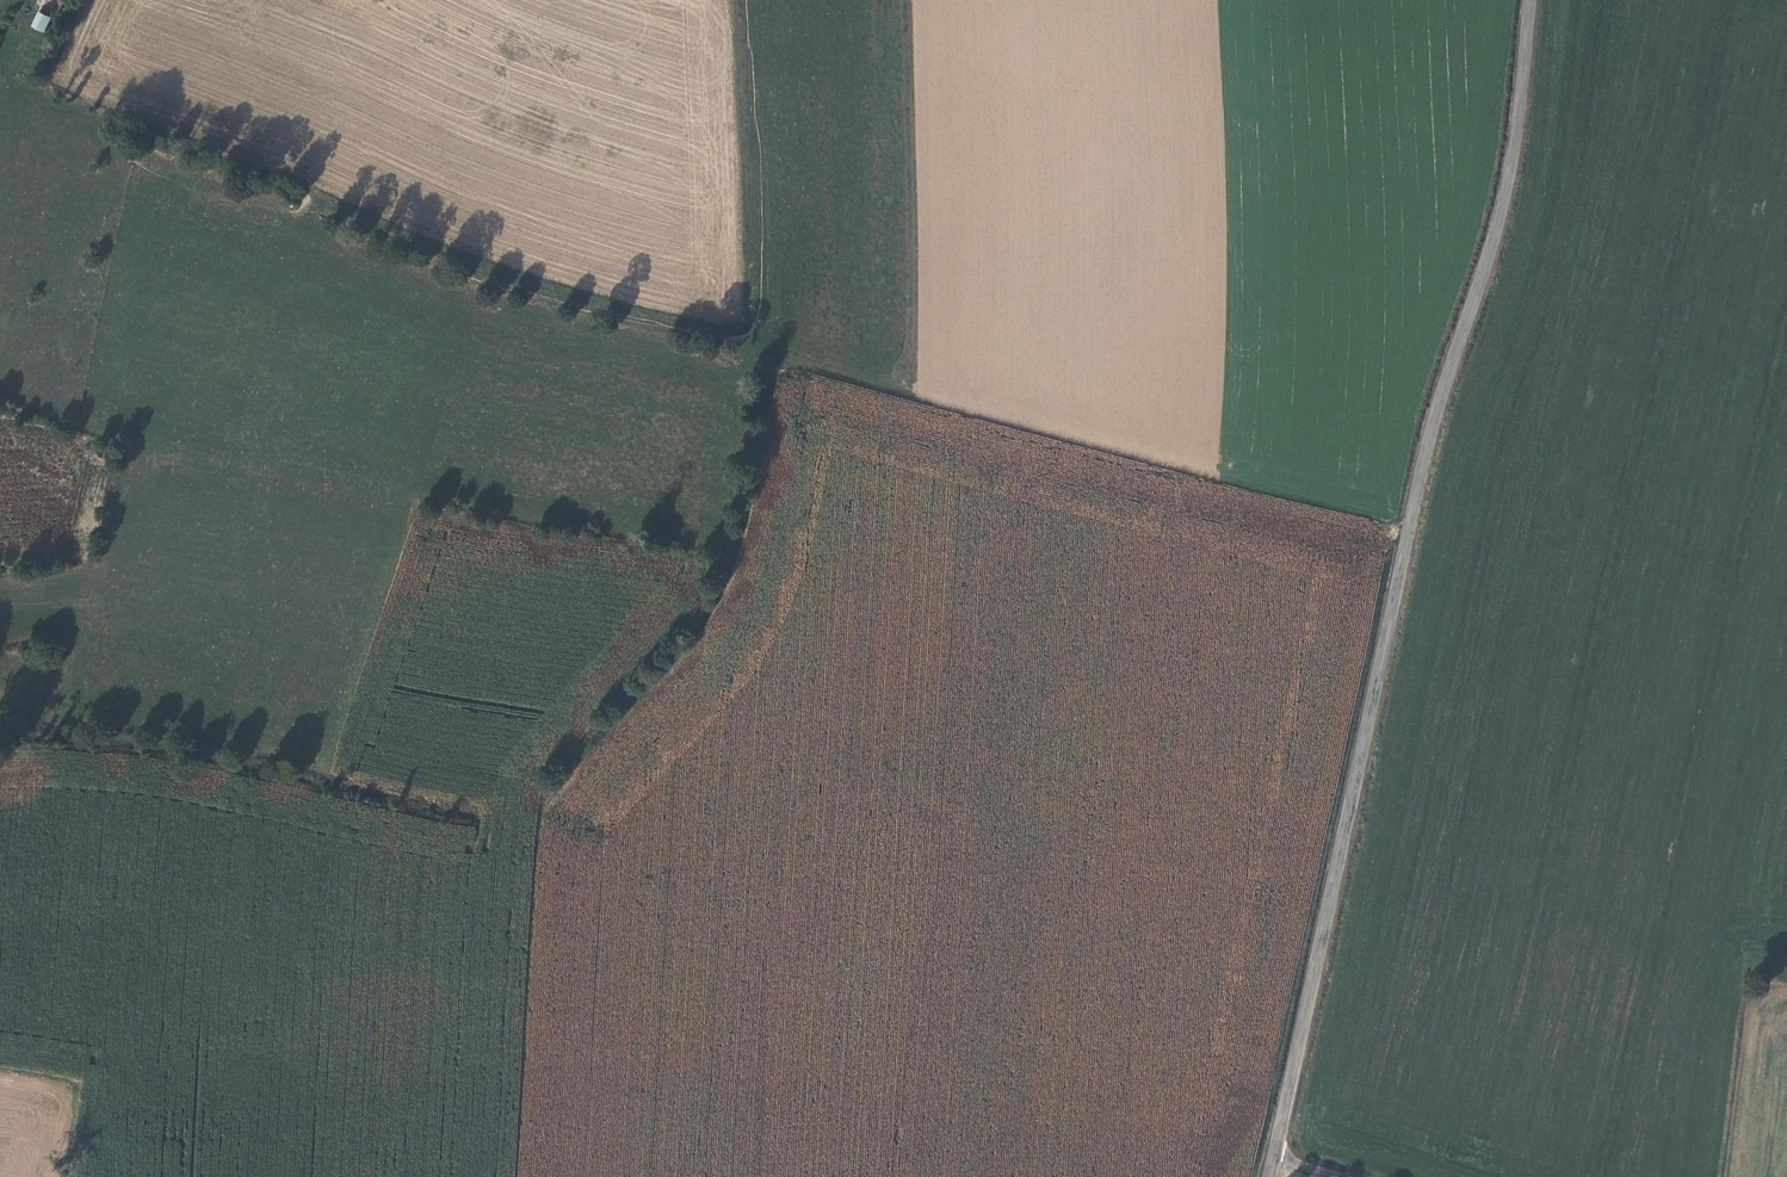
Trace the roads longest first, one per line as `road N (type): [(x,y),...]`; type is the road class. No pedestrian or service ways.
road 1 (tertiary): [(1273,1158),(1431,423),(1509,171),(1529,0)]

